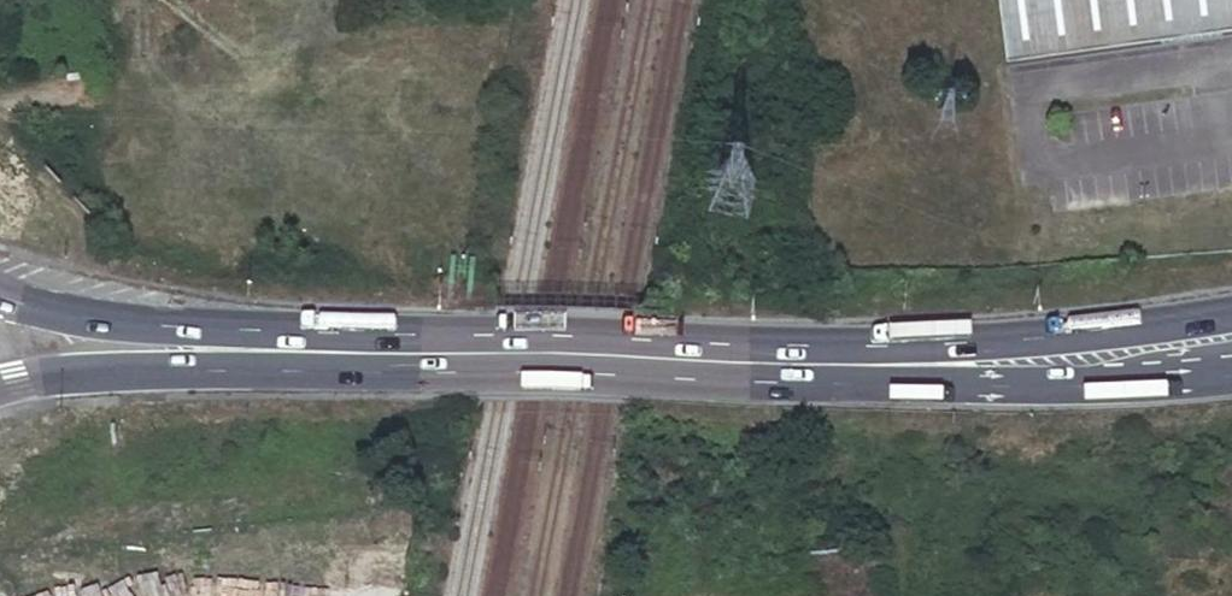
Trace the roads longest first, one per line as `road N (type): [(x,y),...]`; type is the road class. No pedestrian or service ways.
road 1 (primary): [(246,351),(1014,364)]
road 2 (primary): [(246,351),(0,297)]
road 3 (primary): [(0,387),(246,351)]
road 4 (primary): [(1231,313),(1078,336),(1014,364)]
road 5 (primary): [(1014,364),(1096,384),(1231,366)]

